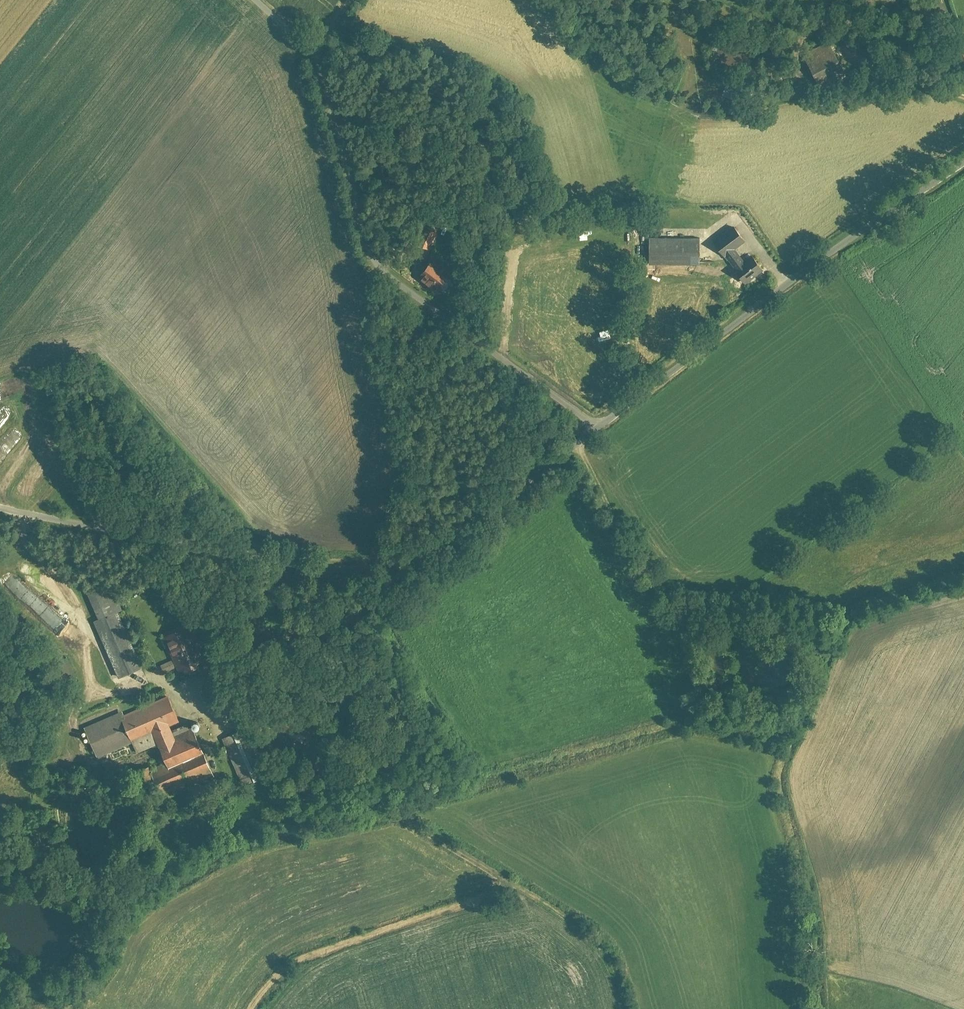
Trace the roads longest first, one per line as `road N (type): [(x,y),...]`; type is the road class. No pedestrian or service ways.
road 1 (track): [(18,508),(22,535),(86,617),(113,683),(171,687),(258,719),(547,895),(614,968),(626,1008)]
road 2 (residential): [(0,498),(193,566),(319,596),(451,537),(592,425)]
road 3 (residential): [(592,425),(374,251),(301,34)]
road 4 (residential): [(592,425),(963,162)]
road 5 (track): [(568,442),(669,587),(714,612),(794,640),(819,668)]
road 6 (track): [(315,565),(319,596),(258,719)]

